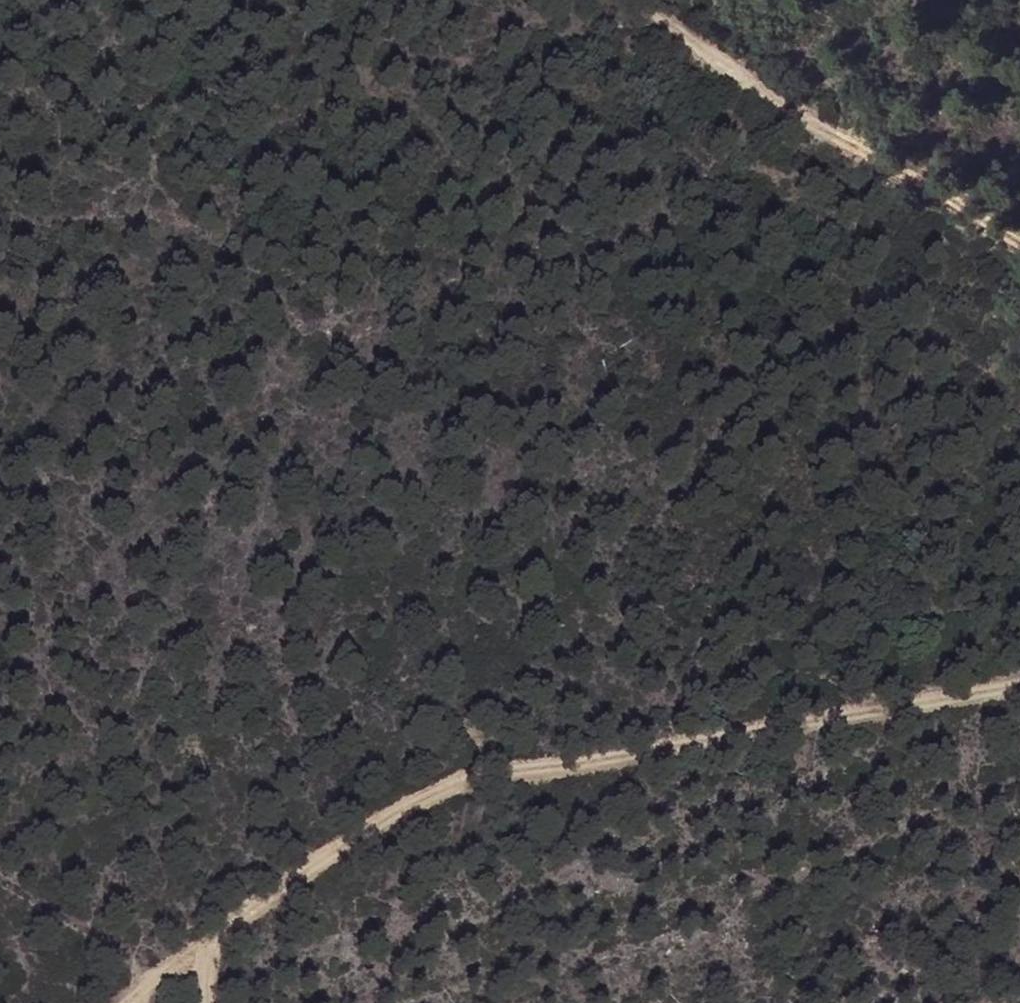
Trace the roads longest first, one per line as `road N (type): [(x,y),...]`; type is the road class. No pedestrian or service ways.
road 1 (track): [(209,1002),(205,954),(424,794),(506,768),(1019,680)]
road 2 (track): [(625,0),(1019,245)]

